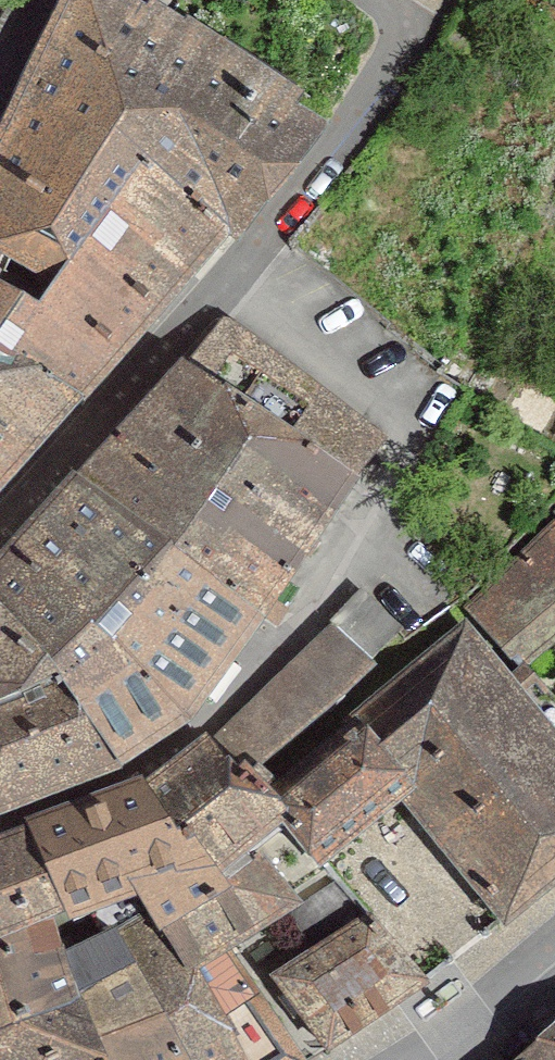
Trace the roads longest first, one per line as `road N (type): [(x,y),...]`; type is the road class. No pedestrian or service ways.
road 1 (residential): [(377,0),(410,19),(0,500)]
road 2 (residential): [(0,816),(125,766),(341,583)]
road 3 (residential): [(388,1059),(514,980),(554,944)]

